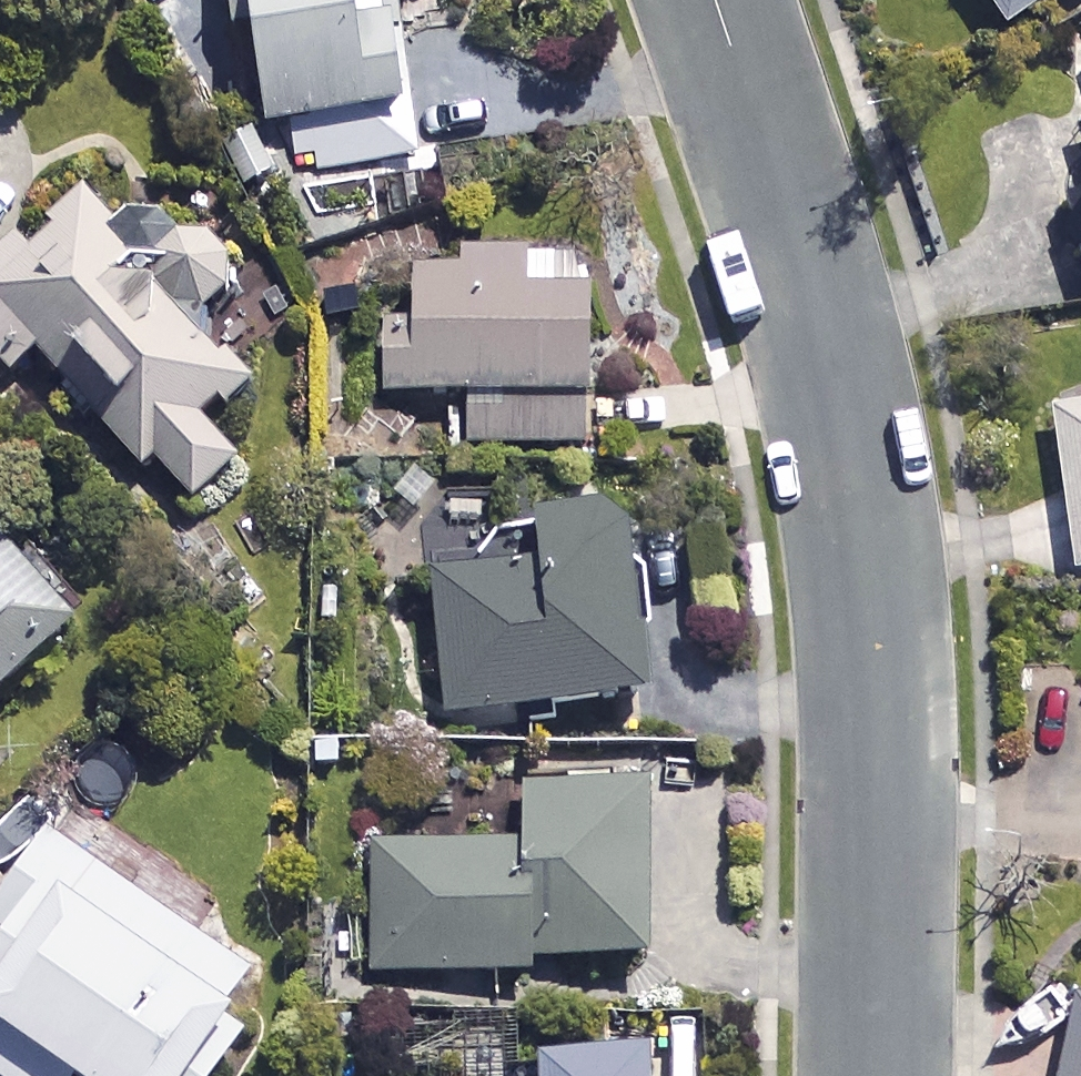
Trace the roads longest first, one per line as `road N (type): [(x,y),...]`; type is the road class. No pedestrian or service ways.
road 1 (residential): [(715,0),(817,307),(867,538),(882,699),(881,1075)]

